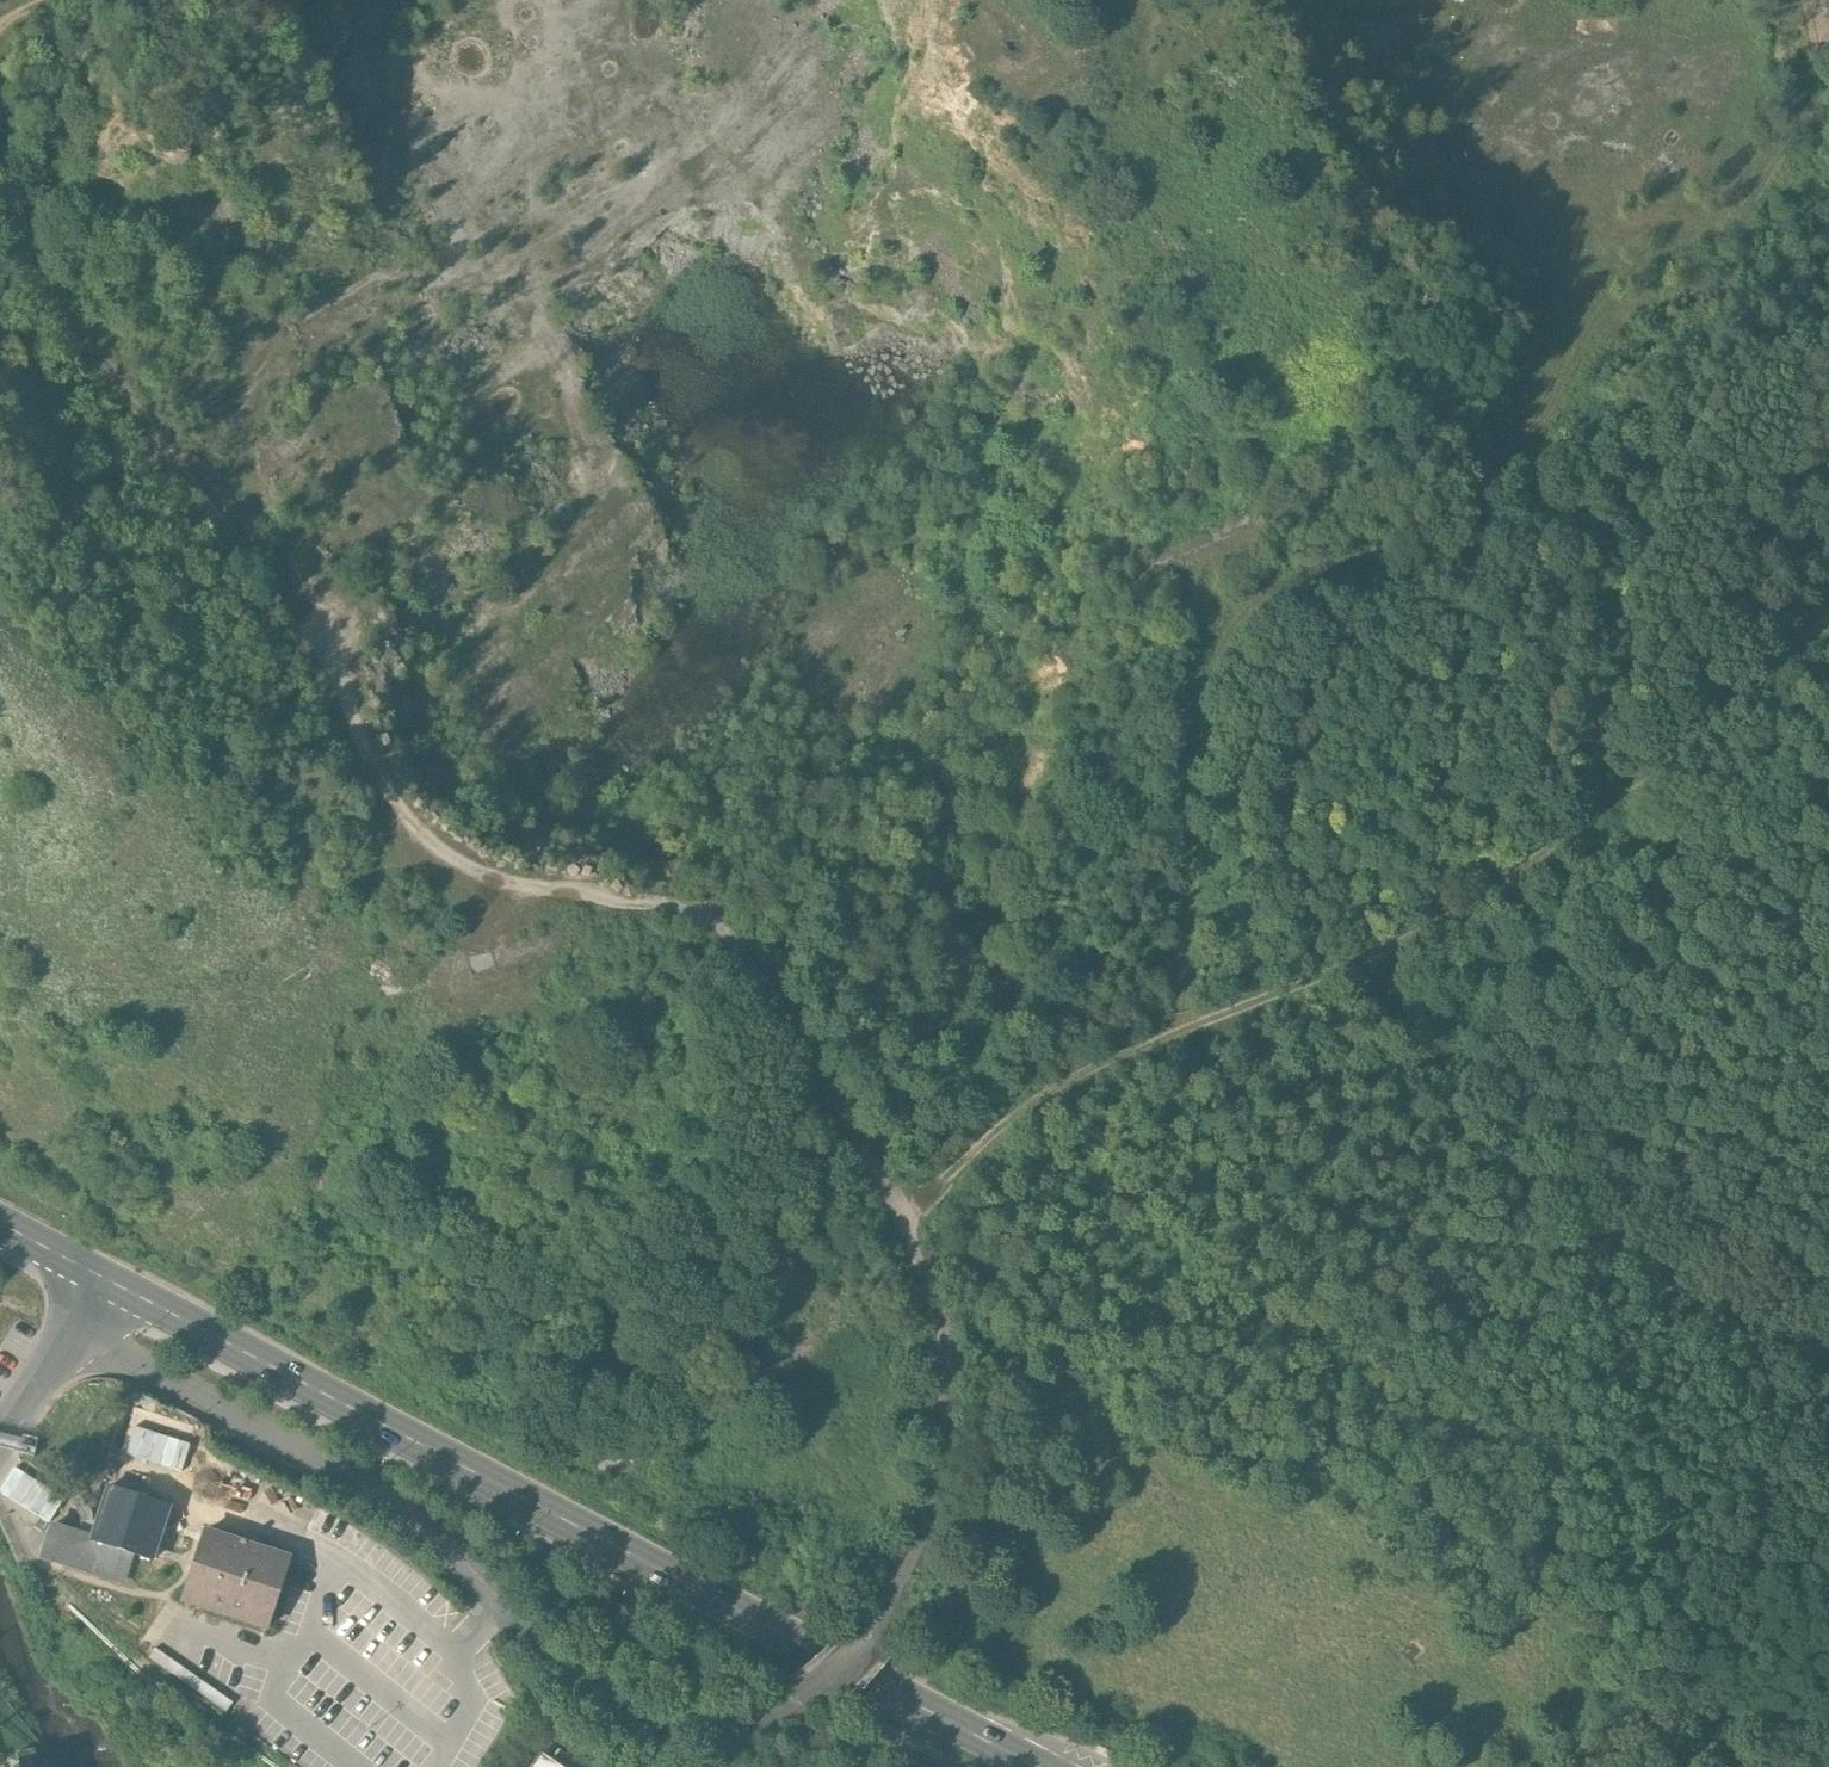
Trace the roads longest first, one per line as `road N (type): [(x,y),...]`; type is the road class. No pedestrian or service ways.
road 1 (track): [(511,1611),(608,1709),(726,1739),(795,1703),(868,1640),(895,1603),(938,1491),(948,1410),(930,1287),(904,1217),(923,1195),(1051,1095),(1350,967),(1458,912),(1669,760),(1828,622)]
road 2 (track): [(0,161),(26,236),(75,323),(195,491),(287,584),(327,641),(367,756),(431,846),(476,872),(527,887),(696,912),(717,923),(904,1217)]
road 3 (secondary): [(1042,1766),(0,1220)]

